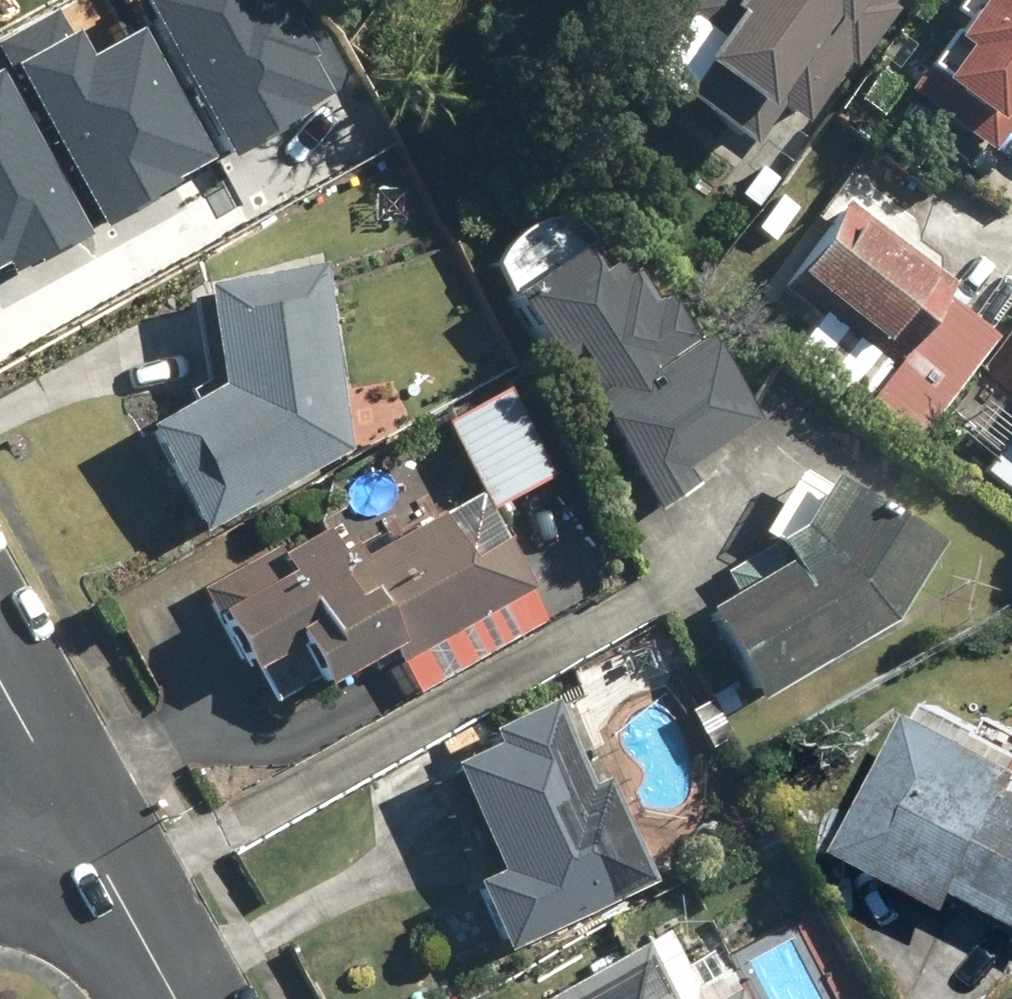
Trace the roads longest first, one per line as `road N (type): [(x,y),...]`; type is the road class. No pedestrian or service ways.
road 1 (residential): [(66,800),(174,998)]
road 2 (residential): [(0,683),(66,800)]

